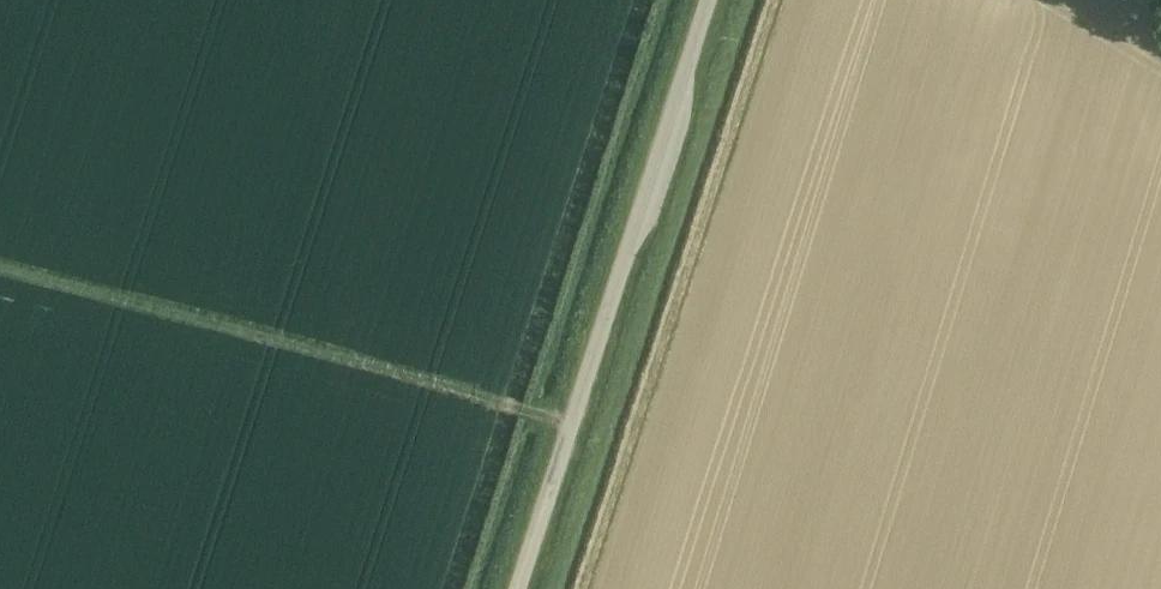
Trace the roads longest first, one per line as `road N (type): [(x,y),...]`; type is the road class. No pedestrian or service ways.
road 1 (track): [(647,0),(455,588)]
road 2 (unclassified): [(516,588),(707,0)]
road 3 (track): [(568,426),(0,269)]

